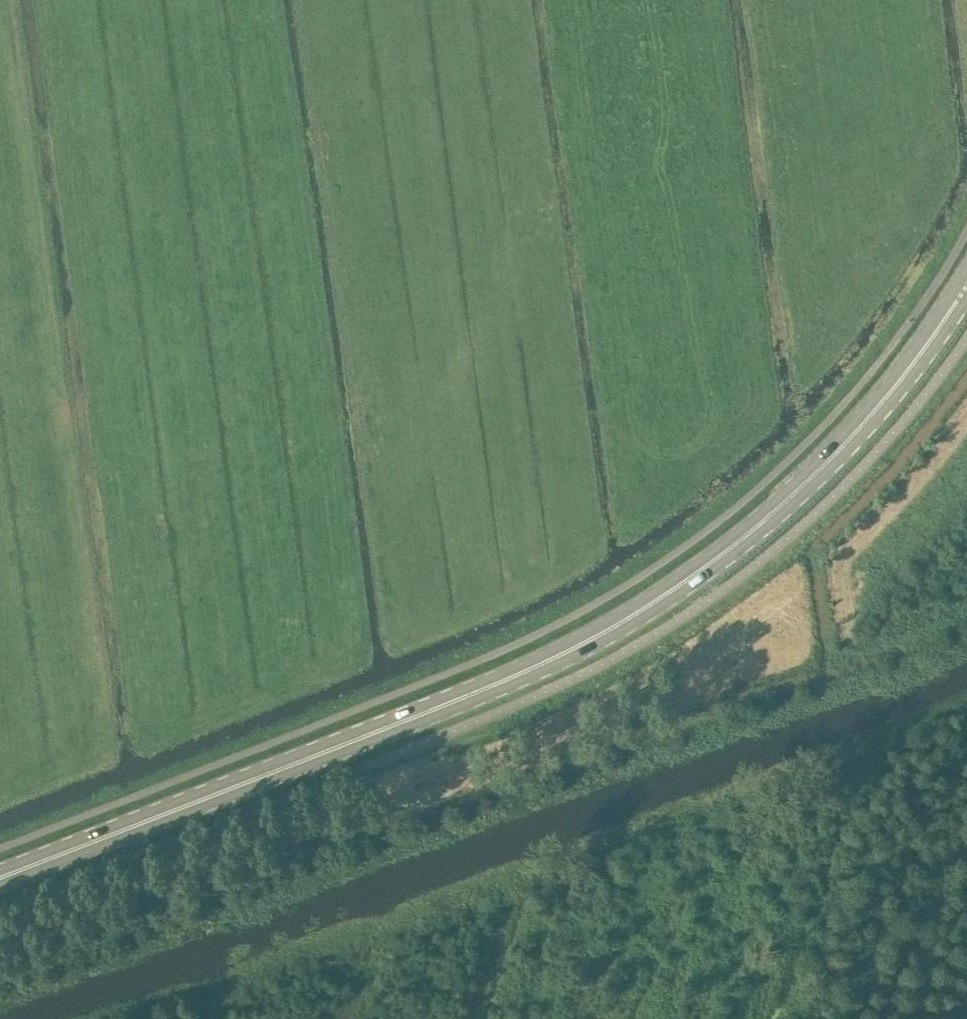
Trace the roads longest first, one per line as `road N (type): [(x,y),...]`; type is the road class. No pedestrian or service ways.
road 1 (primary): [(0,877),(488,688),(630,618),(769,516),(844,444),(966,284)]

